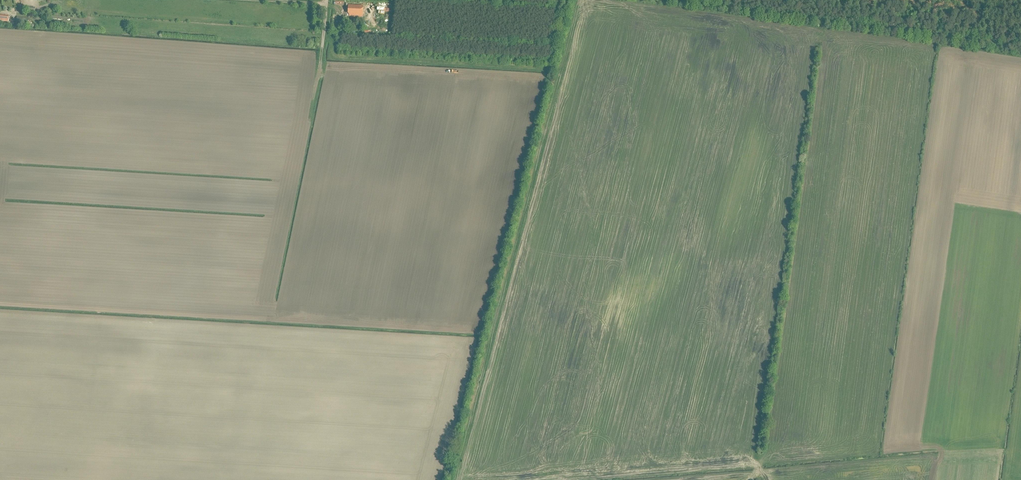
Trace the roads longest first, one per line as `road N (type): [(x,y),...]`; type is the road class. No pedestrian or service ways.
road 1 (track): [(579,0),(454,479)]
road 2 (track): [(661,0),(1020,48)]
road 3 (track): [(558,70),(334,57),(333,38),(324,35)]

